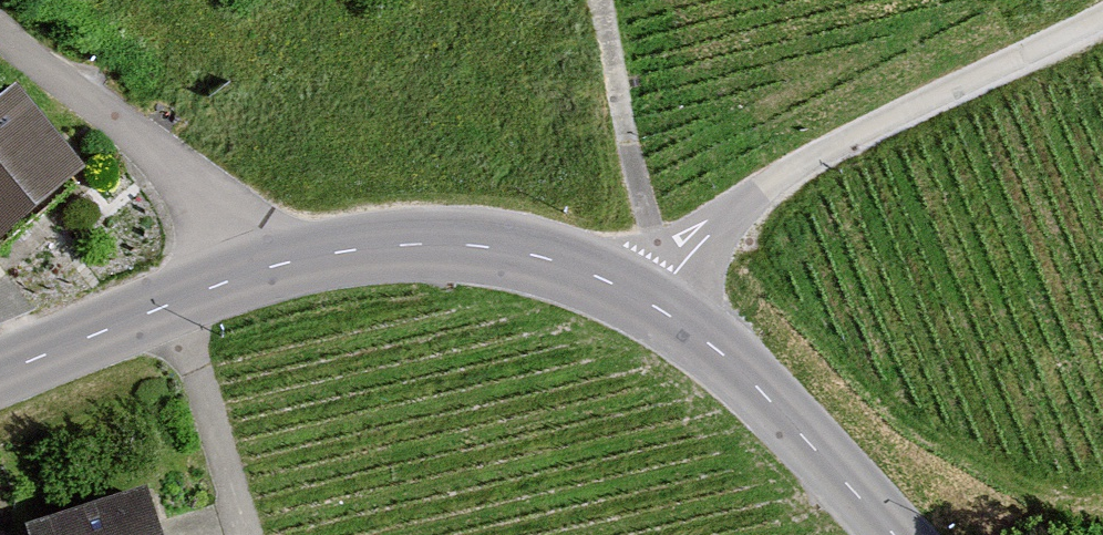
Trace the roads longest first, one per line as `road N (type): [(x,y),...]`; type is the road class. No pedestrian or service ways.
road 1 (residential): [(655,308),(700,244),(792,169),(1102,21)]
road 2 (residential): [(655,308),(562,263),(470,244),(370,247),(254,273)]
road 3 (residential): [(254,273),(238,225),(203,191),(0,29)]
road 4 (residential): [(894,534),(740,371),(655,308)]
road 5 (track): [(600,0),(651,231),(686,263)]
road 6 (residential): [(254,273),(0,373)]

